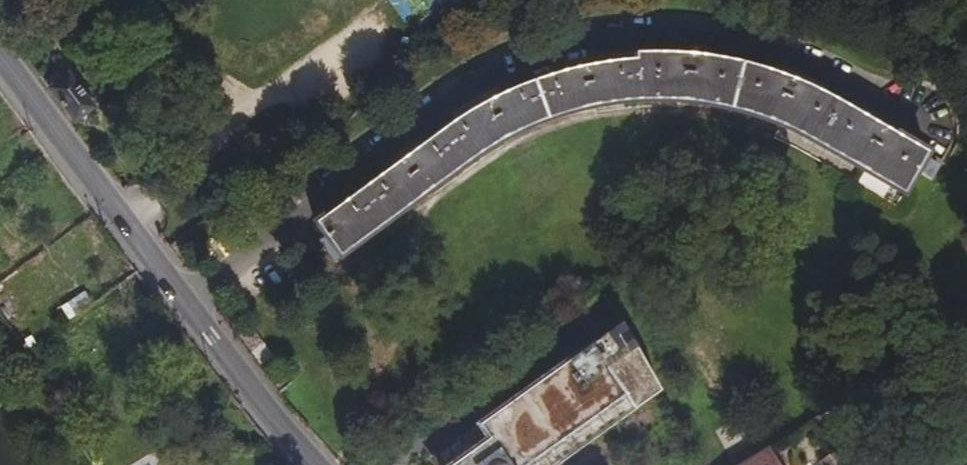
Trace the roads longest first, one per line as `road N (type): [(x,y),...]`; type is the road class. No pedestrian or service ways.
road 1 (residential): [(188,308),(351,177),(475,95),(541,62),(609,42),(691,40),(774,54),(932,128)]
road 2 (primary): [(0,58),(188,308)]
road 3 (primary): [(188,308),(313,464)]

